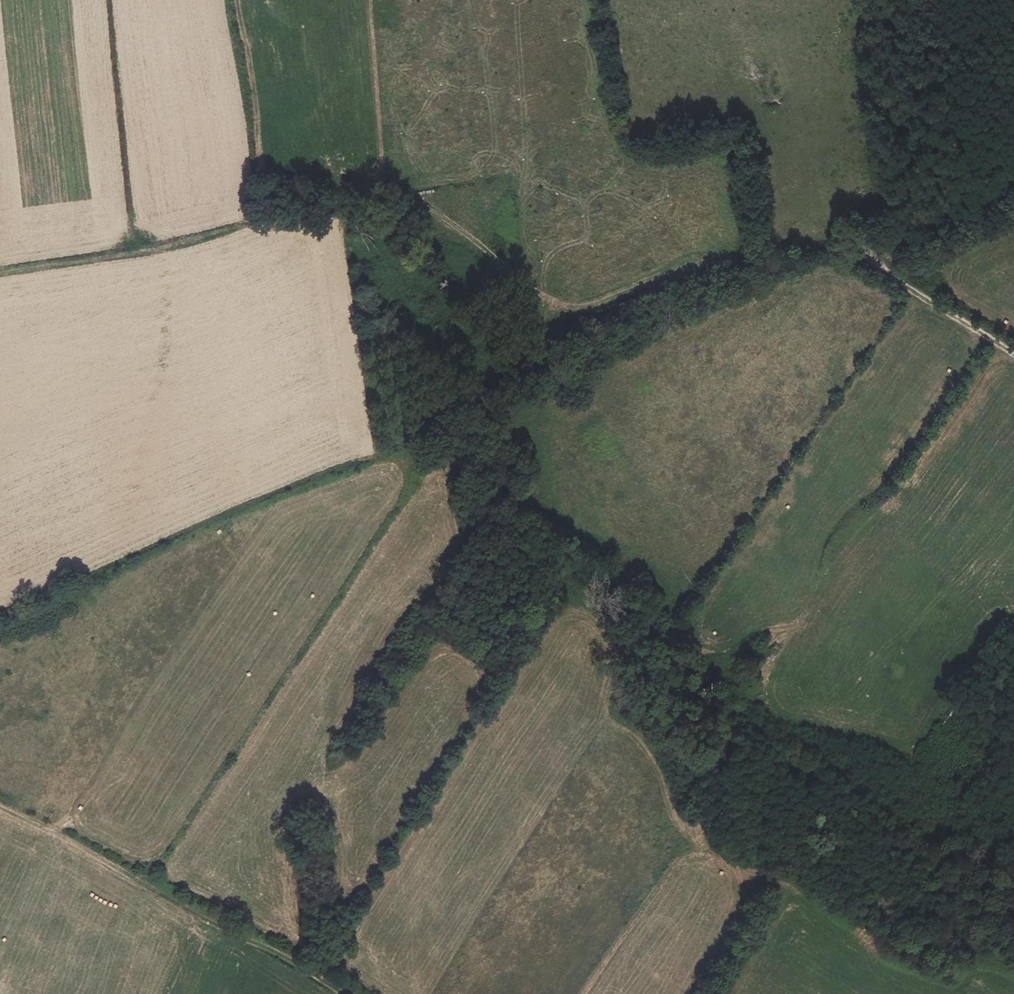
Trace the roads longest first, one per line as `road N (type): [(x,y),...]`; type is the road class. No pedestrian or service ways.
road 1 (track): [(351,993),(0,803)]
road 2 (track): [(0,273),(138,253),(265,219),(322,216)]
road 3 (track): [(733,260),(757,266),(804,245),(840,246),(889,273)]
road 4 (track): [(889,273),(1013,356)]

